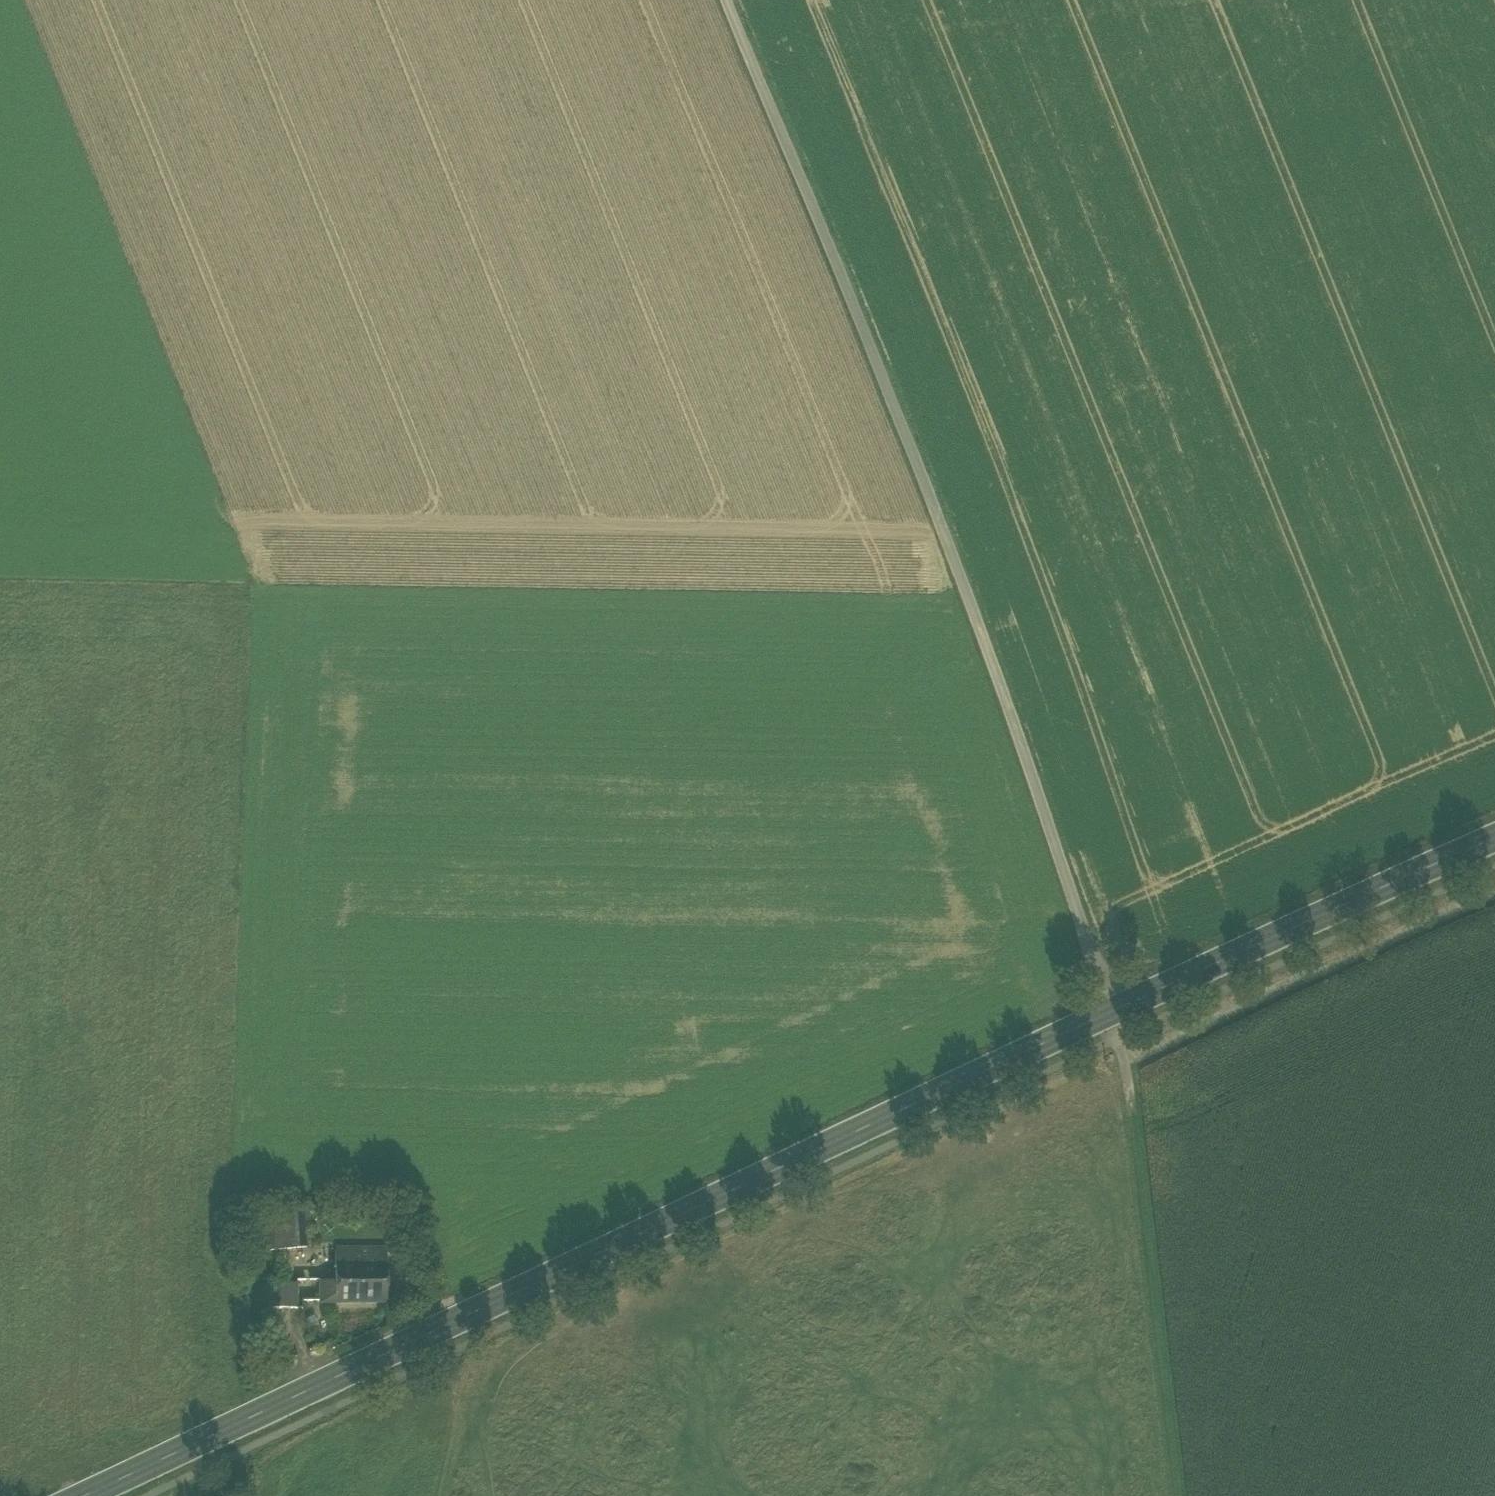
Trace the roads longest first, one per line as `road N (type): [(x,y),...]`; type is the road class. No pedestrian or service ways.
road 1 (tertiary): [(1112,1012),(84,1495)]
road 2 (unclassified): [(1112,1012),(1002,689),(865,330),(727,0)]
road 3 (track): [(1112,1012),(1131,1067),(1184,1495)]
road 4 (tertiary): [(1494,838),(1112,1012)]

